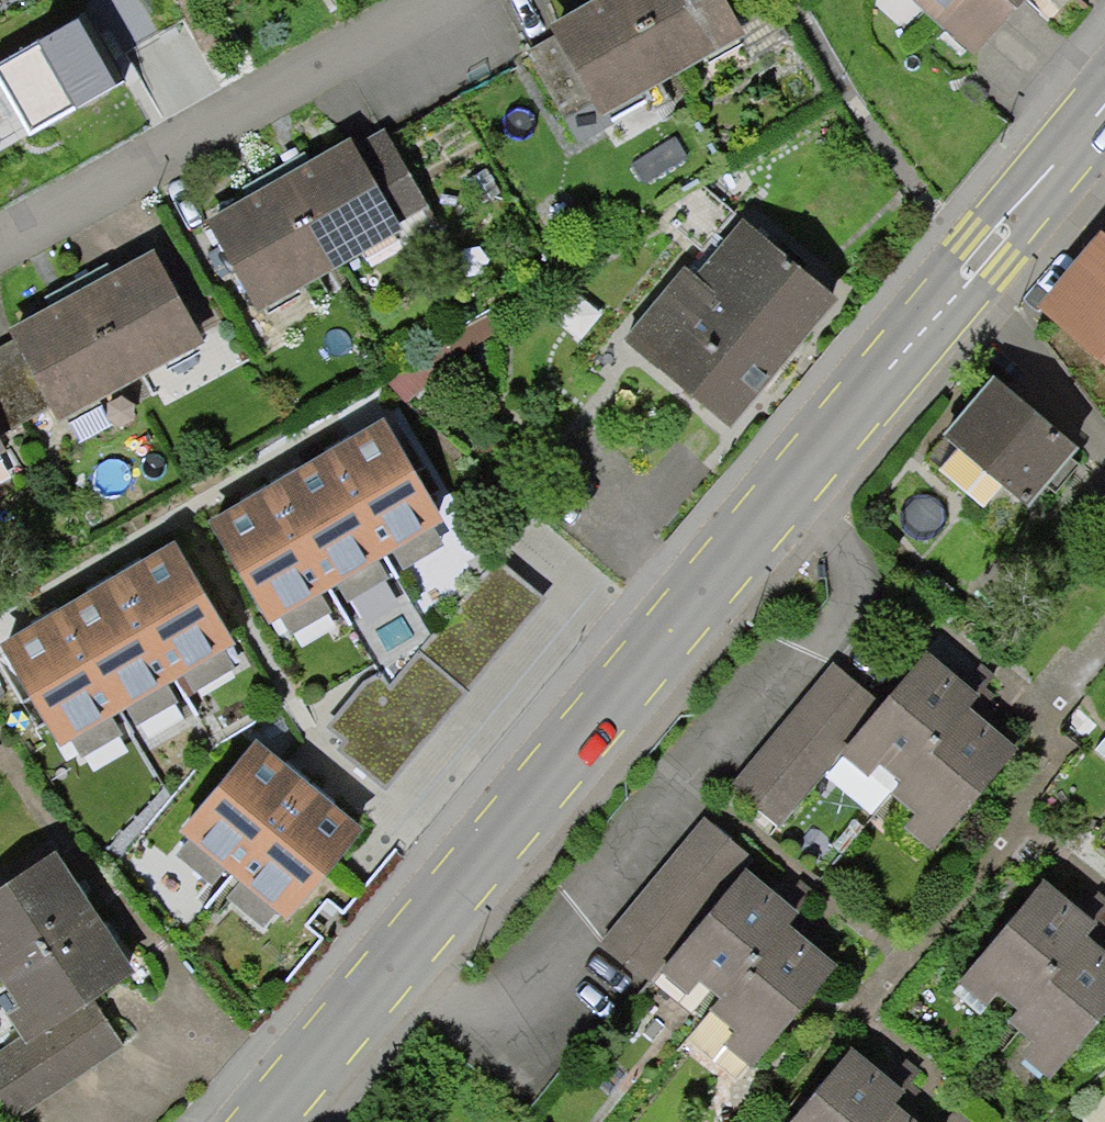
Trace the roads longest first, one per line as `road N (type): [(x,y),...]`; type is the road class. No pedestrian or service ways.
road 1 (secondary): [(1104,103),(256,1121)]
road 2 (residential): [(423,0),(0,234)]

